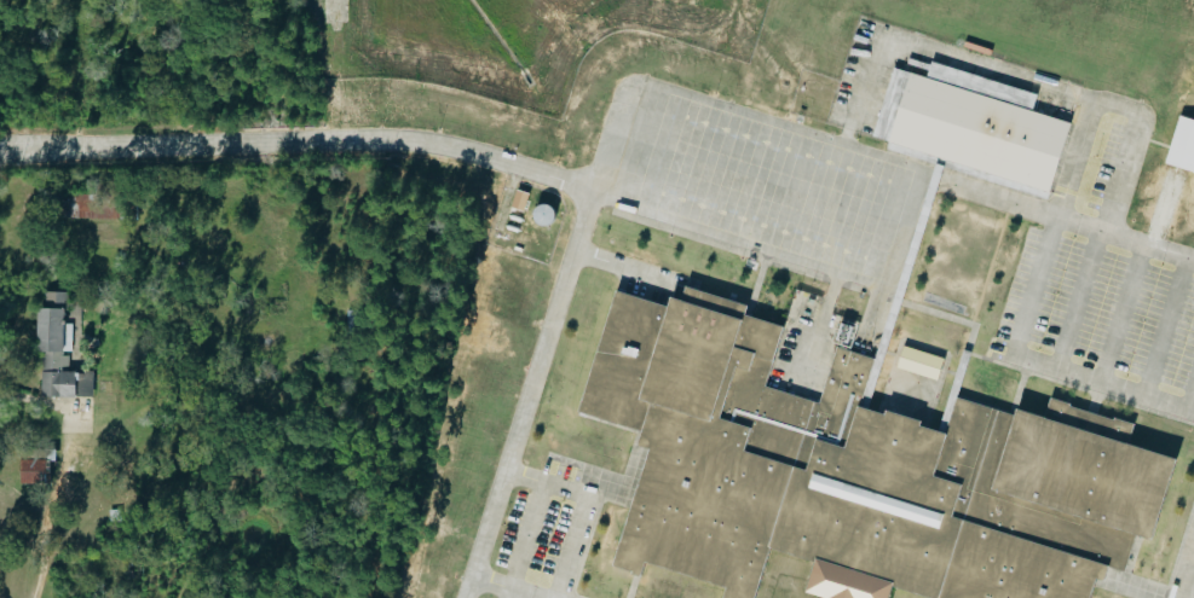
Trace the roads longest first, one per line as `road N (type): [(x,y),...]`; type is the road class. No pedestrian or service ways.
road 1 (residential): [(464,597),(592,195),(414,143),(0,151)]

